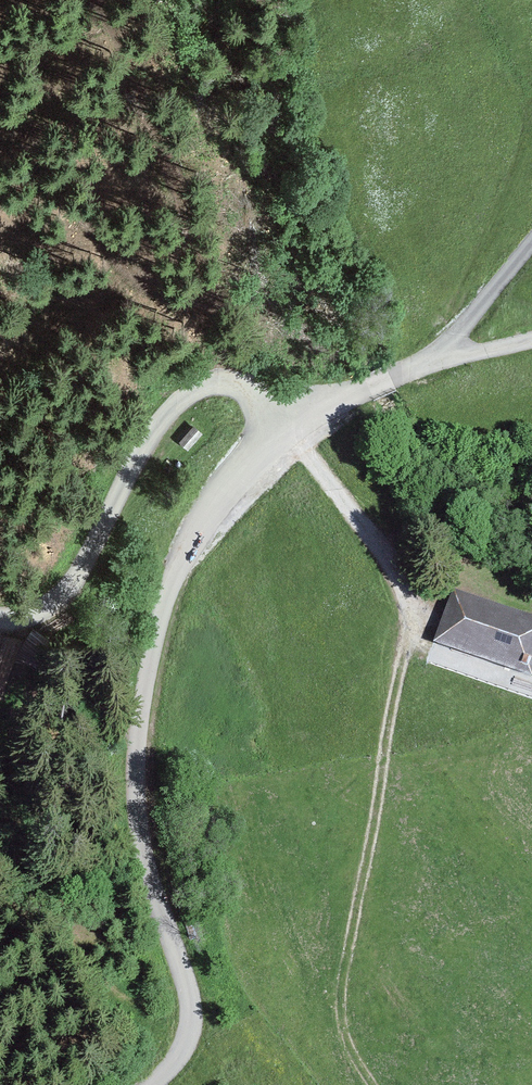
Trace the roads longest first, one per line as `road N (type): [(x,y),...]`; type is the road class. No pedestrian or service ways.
road 1 (unclassified): [(154,1084),(187,1040),(192,1016),(139,836),(145,688),(163,608),(185,555),(285,423)]
road 2 (track): [(415,618),(344,975),(344,1034),(372,1084)]
road 3 (unclassified): [(285,423),(240,388),(193,392),(152,434),(67,591),(35,612),(0,618)]
road 4 (unclassified): [(285,423),(391,376),(531,339)]
road 5 (track): [(431,363),(531,246)]

